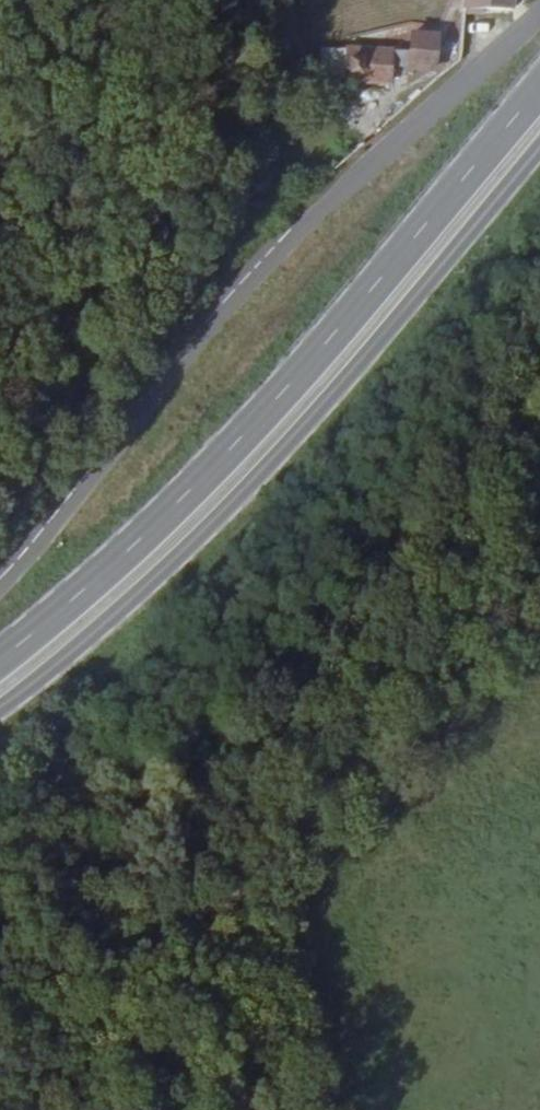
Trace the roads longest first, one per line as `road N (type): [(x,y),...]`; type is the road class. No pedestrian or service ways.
road 1 (secondary): [(539,86),(408,248),(196,482),(0,655)]
road 2 (unclassified): [(539,11),(238,283),(0,579)]
road 3 (secondary): [(0,692),(247,470),(539,130)]

